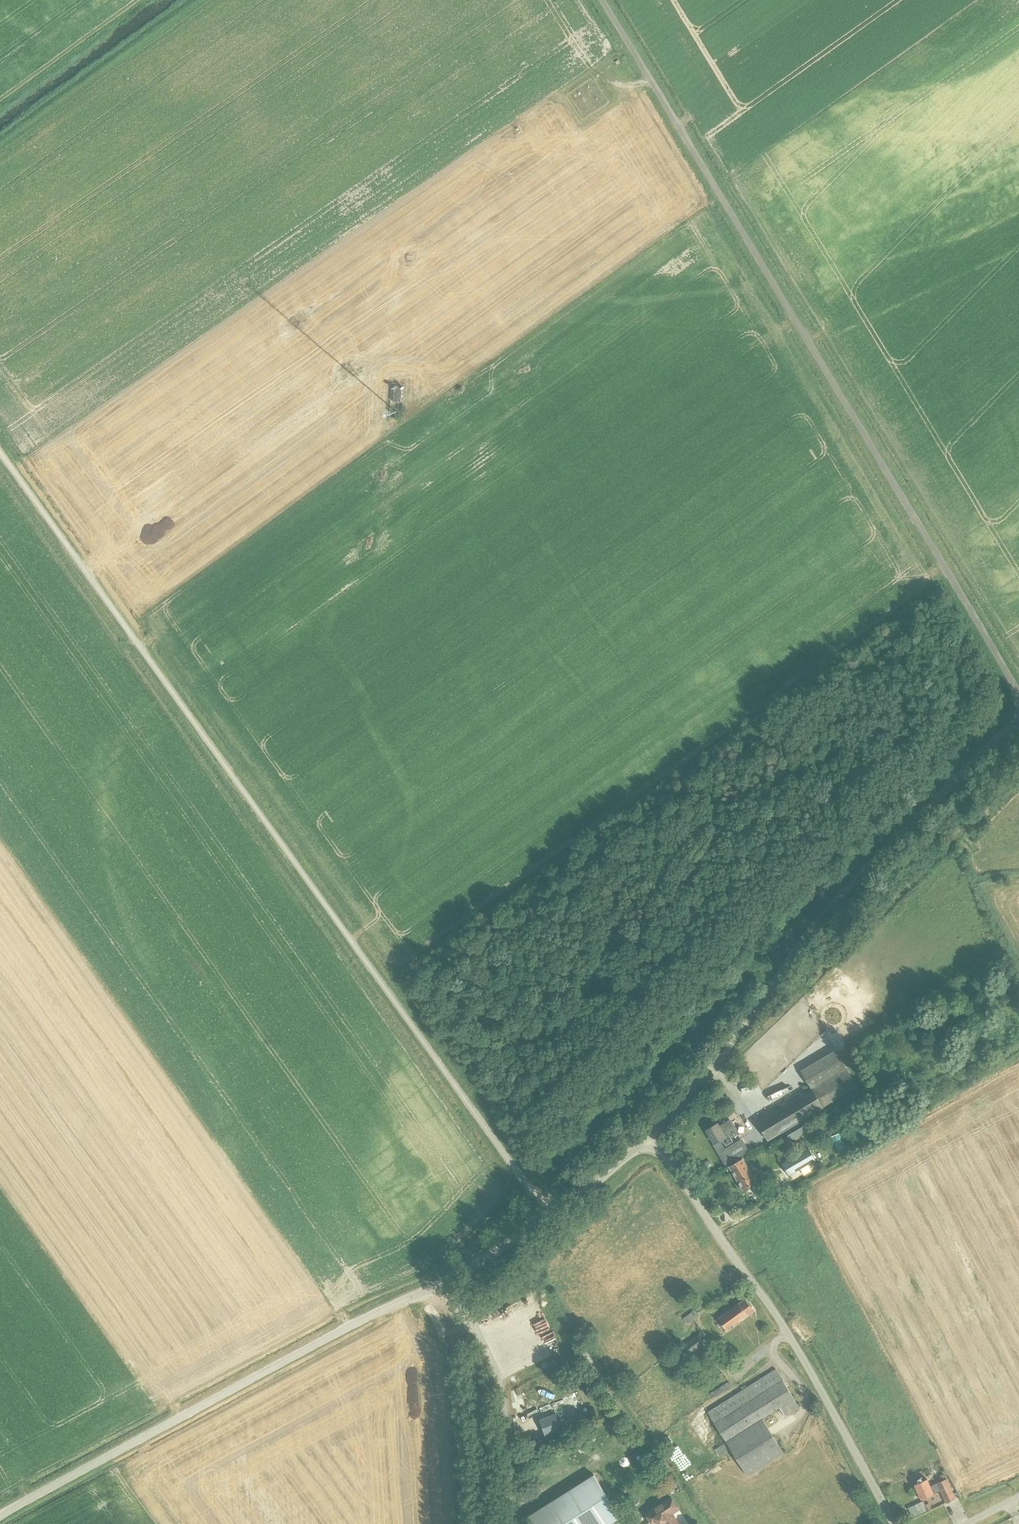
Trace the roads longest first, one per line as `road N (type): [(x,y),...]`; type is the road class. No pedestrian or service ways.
road 1 (unclassified): [(543,1220),(0,456)]
road 2 (track): [(1018,687),(601,0)]
road 3 (unclassified): [(648,1141),(835,898),(1018,709)]
road 4 (unclassified): [(0,1520),(450,1280)]
road 5 (unclassified): [(887,1523),(767,1307),(720,1253),(648,1141)]
road 6 (track): [(709,1070),(754,1037),(1018,775)]
road 7 (unclassified): [(510,1523),(501,1394),(450,1280)]
road 8 (unclassified): [(543,1220),(648,1141)]

